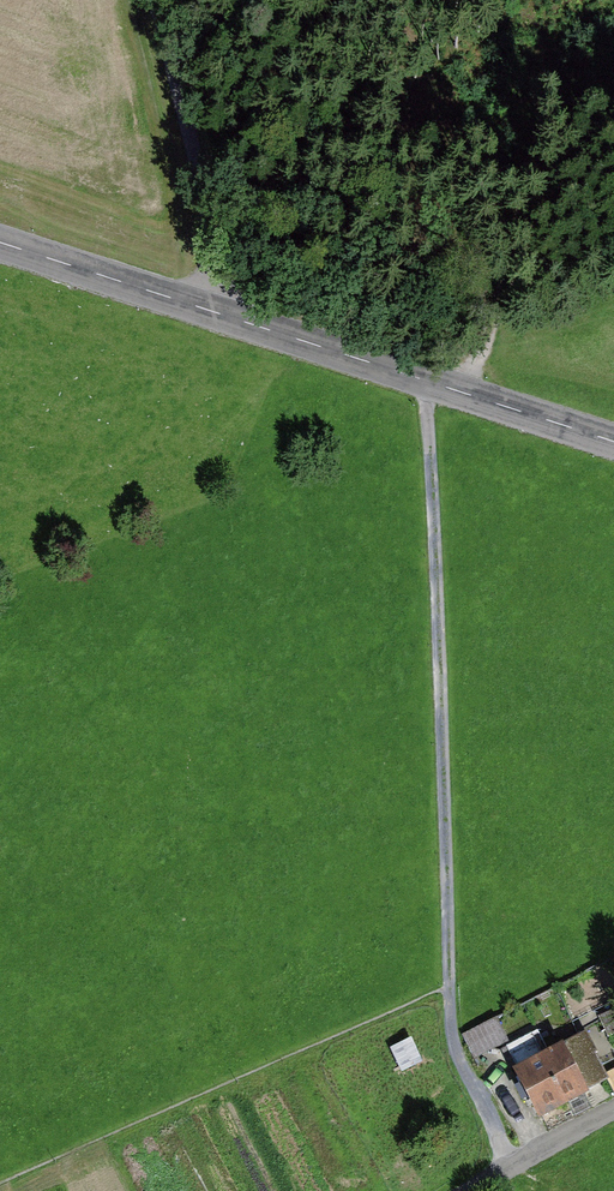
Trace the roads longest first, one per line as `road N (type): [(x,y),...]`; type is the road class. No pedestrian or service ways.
road 1 (track): [(509,1165),(447,1044),(426,380)]
road 2 (tertiary): [(613,441),(0,243)]
road 3 (track): [(207,310),(214,203),(160,0)]
road 4 (unclassified): [(464,1190),(613,1111)]

